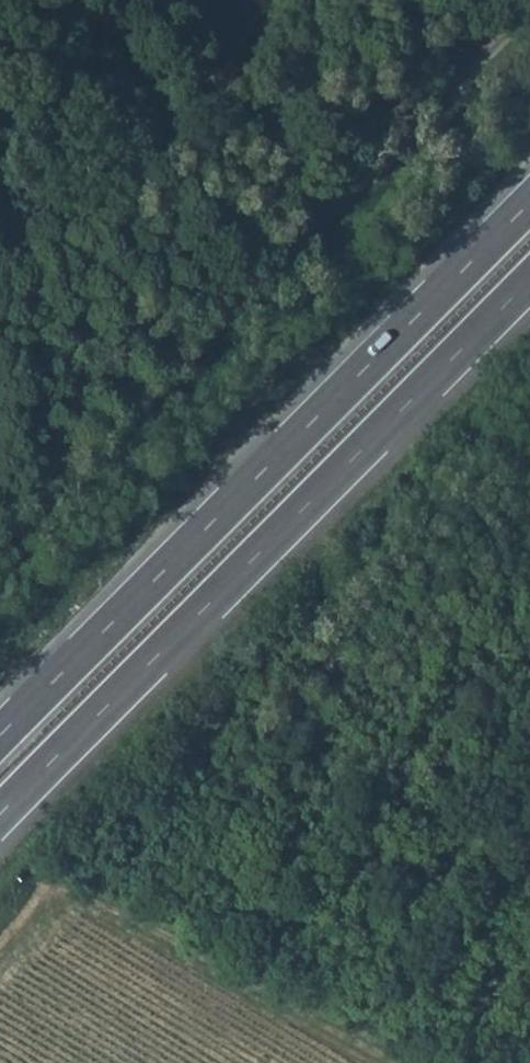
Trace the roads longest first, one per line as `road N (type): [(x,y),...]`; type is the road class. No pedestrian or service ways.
road 1 (trunk): [(529,202),(0,736)]
road 2 (trunk): [(0,812),(529,278)]

